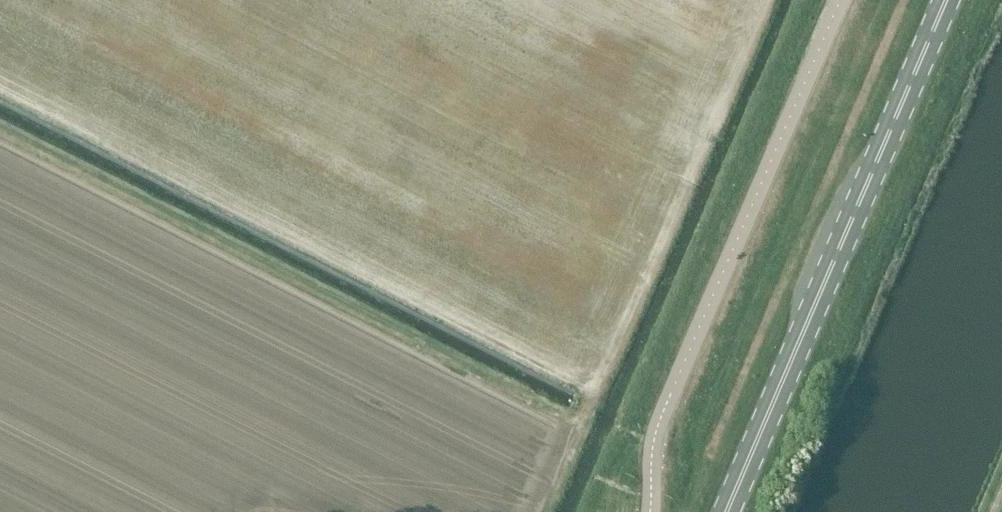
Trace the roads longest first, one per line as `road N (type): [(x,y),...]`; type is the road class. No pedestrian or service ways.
road 1 (track): [(764,0),(538,511)]
road 2 (primary): [(727,511),(947,0)]
road 3 (unclassified): [(841,0),(659,423),(651,511)]

